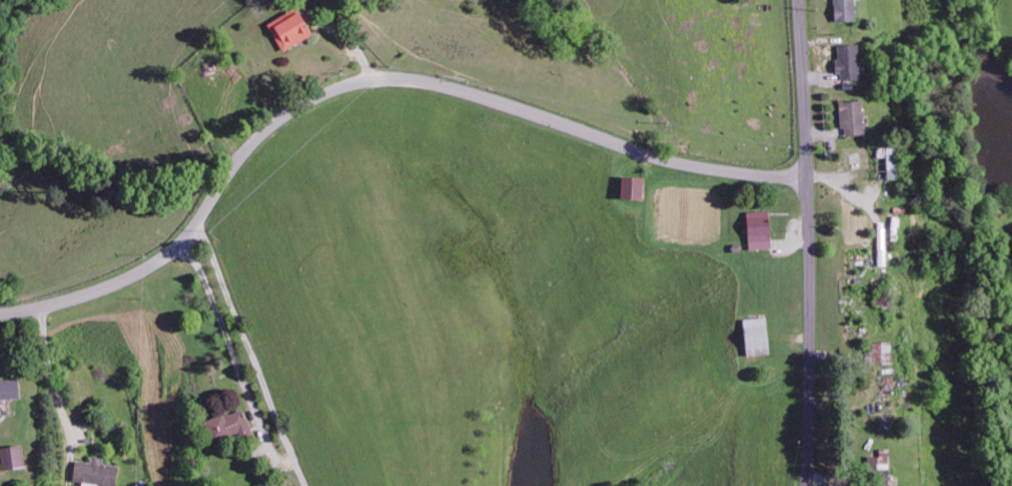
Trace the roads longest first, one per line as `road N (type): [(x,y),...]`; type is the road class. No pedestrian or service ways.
road 1 (residential): [(0,317),(78,300),(151,268),(188,238),(272,132),(329,98),(373,85),(445,90),(671,164),(807,182)]
road 2 (residential): [(806,485),(807,182)]
road 3 (residential): [(807,182),(798,0)]

